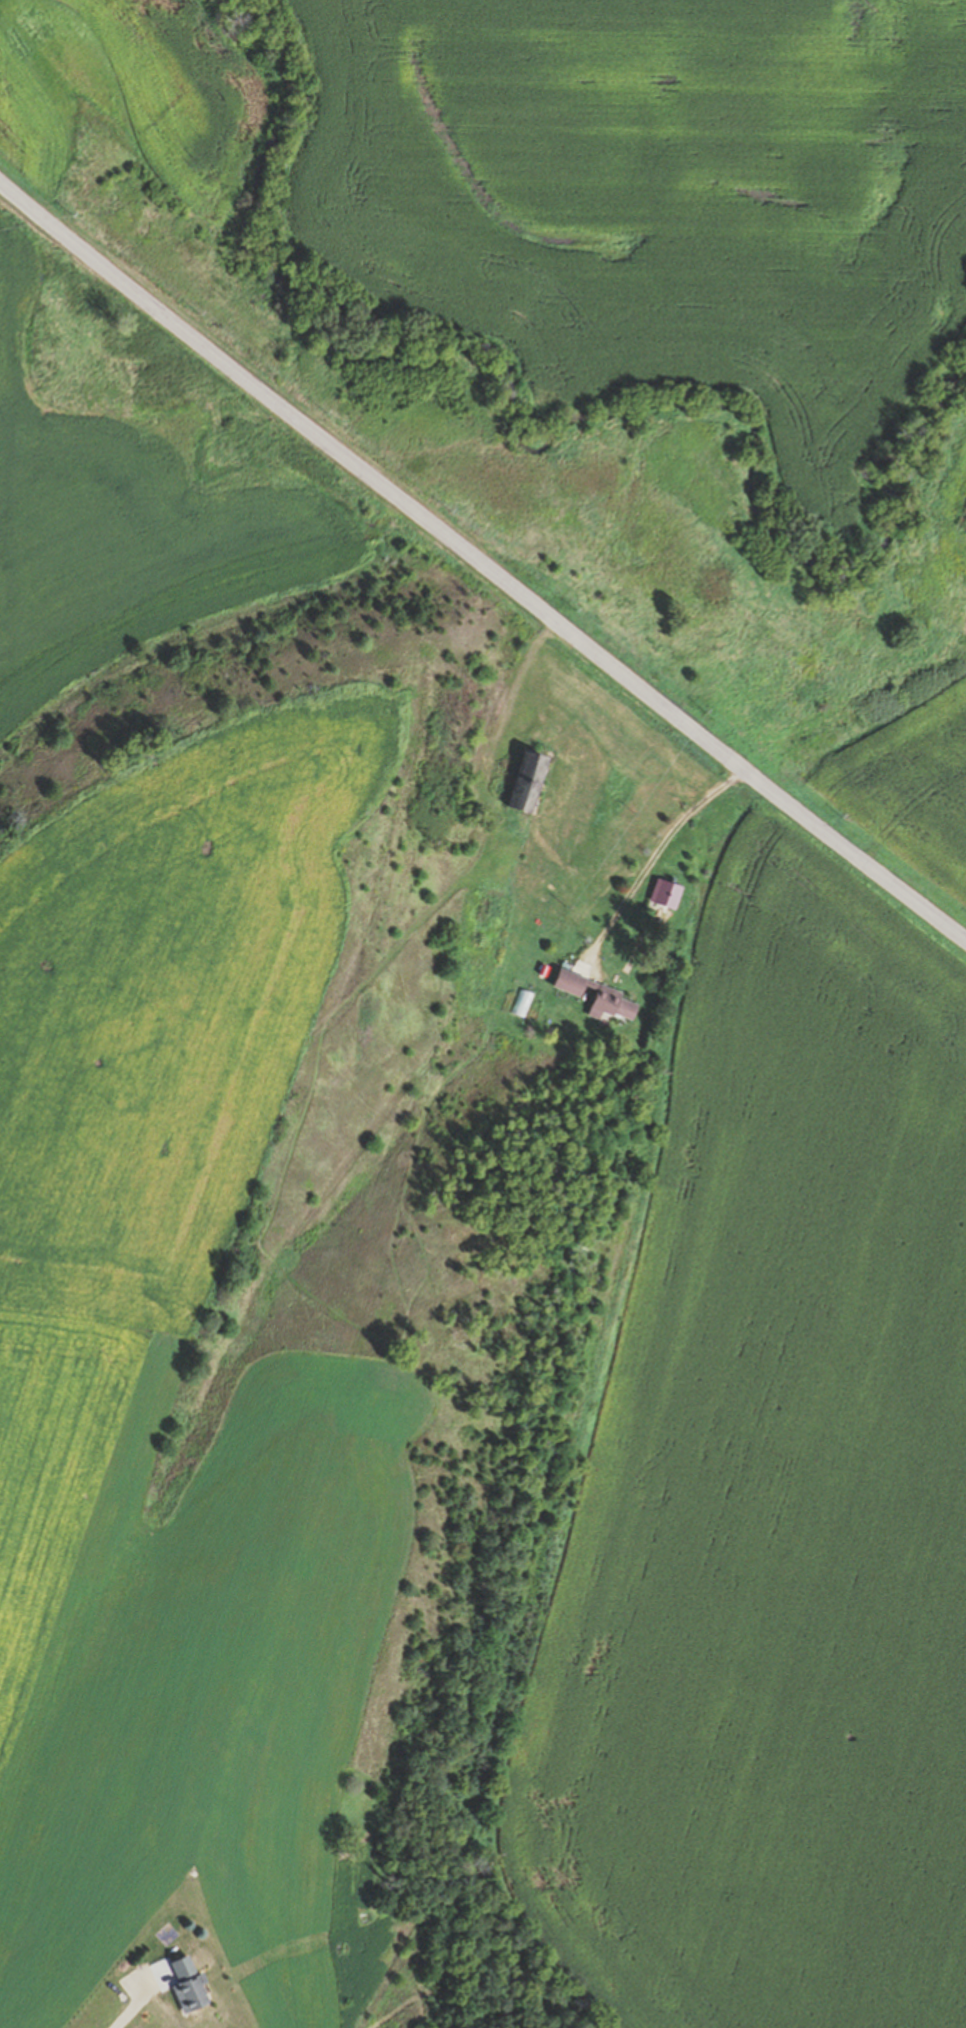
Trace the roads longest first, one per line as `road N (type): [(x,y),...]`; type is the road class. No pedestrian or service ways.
road 1 (secondary): [(965,941),(0,180)]
road 2 (track): [(302,1048),(475,863),(491,830),(490,753),(531,653),(558,624)]

